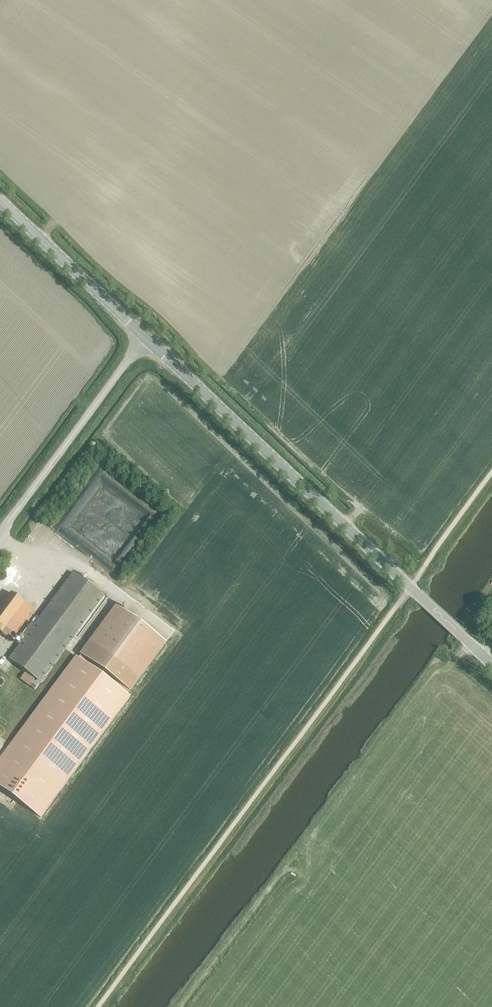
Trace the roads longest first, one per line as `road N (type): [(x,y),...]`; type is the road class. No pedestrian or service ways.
road 1 (tertiary): [(491,665),(185,377)]
road 2 (unclassified): [(0,531),(140,344)]
road 3 (tertiary): [(112,308),(0,200)]

